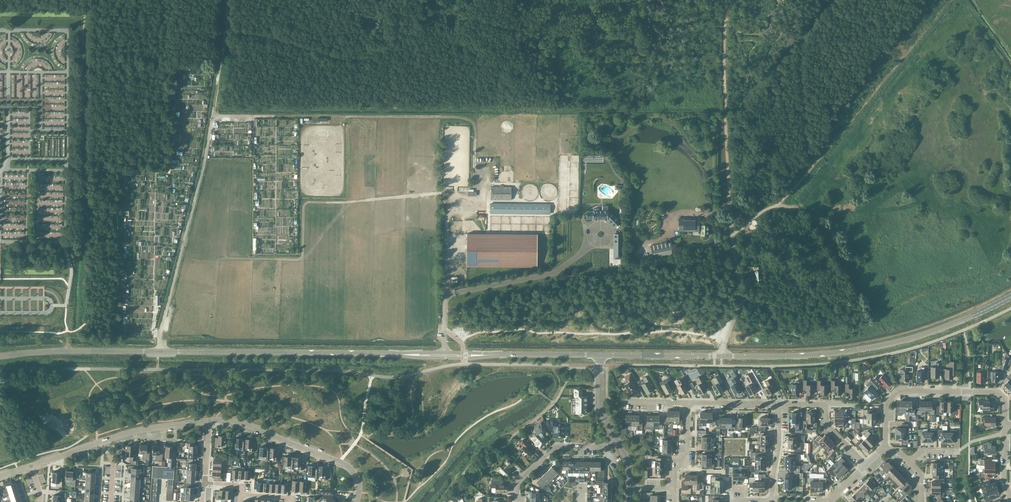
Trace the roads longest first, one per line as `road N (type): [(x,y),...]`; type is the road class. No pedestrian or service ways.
road 1 (track): [(481,166),(473,126),(451,115),(213,114),(159,336)]
road 2 (secondary): [(0,356),(404,354)]
road 3 (track): [(772,205),(808,199),(945,24),(964,12),(980,20)]
road 4 (secondary): [(723,356),(880,346),(1010,297)]
road 5 (track): [(950,0),(780,200)]
road 6 (residential): [(884,451),(884,407),(898,392),(998,392)]
road 7 (residential): [(730,203),(739,290),(725,341)]
road 8 (residential): [(339,462),(242,423),(209,420)]
road 9 (residential): [(735,501),(773,500),(779,404)]
road 10 (residential): [(517,501),(518,483),(553,449),(616,438)]

